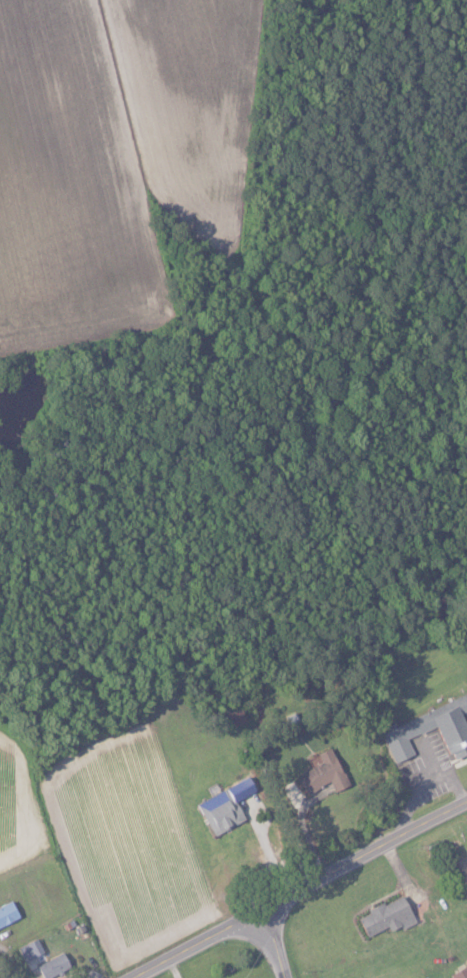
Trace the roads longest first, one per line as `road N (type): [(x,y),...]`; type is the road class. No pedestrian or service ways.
road 1 (tertiary): [(139,977),(466,802)]

